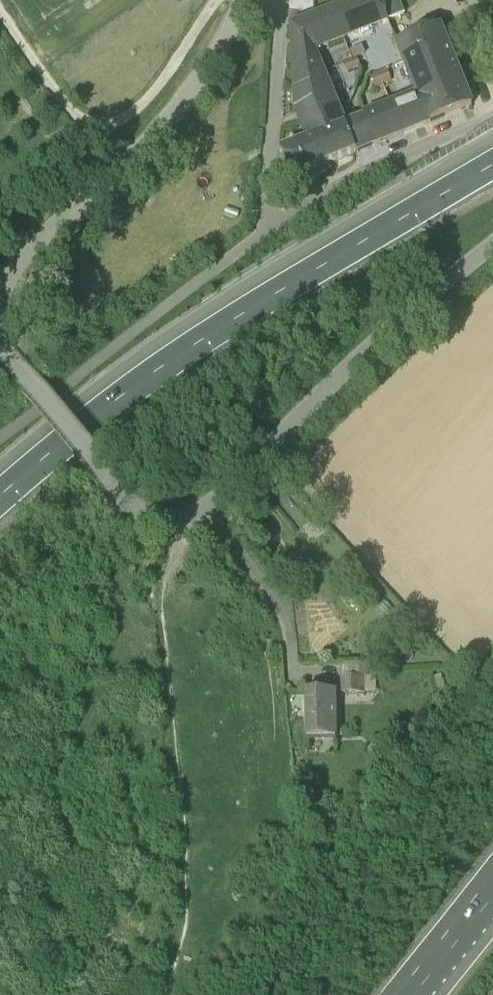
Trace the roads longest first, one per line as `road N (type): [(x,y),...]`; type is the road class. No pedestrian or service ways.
road 1 (motorway): [(492,162),(145,376),(0,496)]
road 2 (unclassified): [(209,506),(397,323),(492,246)]
road 3 (unclassified): [(0,279),(137,152),(198,76),(242,0)]
road 4 (unclassified): [(268,225),(492,112)]
road 5 (unclassified): [(268,225),(282,16),(275,0)]
road 6 (unclassified): [(296,679),(284,597),(209,506)]
road 7 (unclassified): [(113,484),(0,341)]
road 8 (track): [(113,131),(98,134),(78,123),(0,8)]
road 9 (track): [(213,0),(184,49),(113,131)]
road 10 (motorway): [(406,994),(492,885)]

